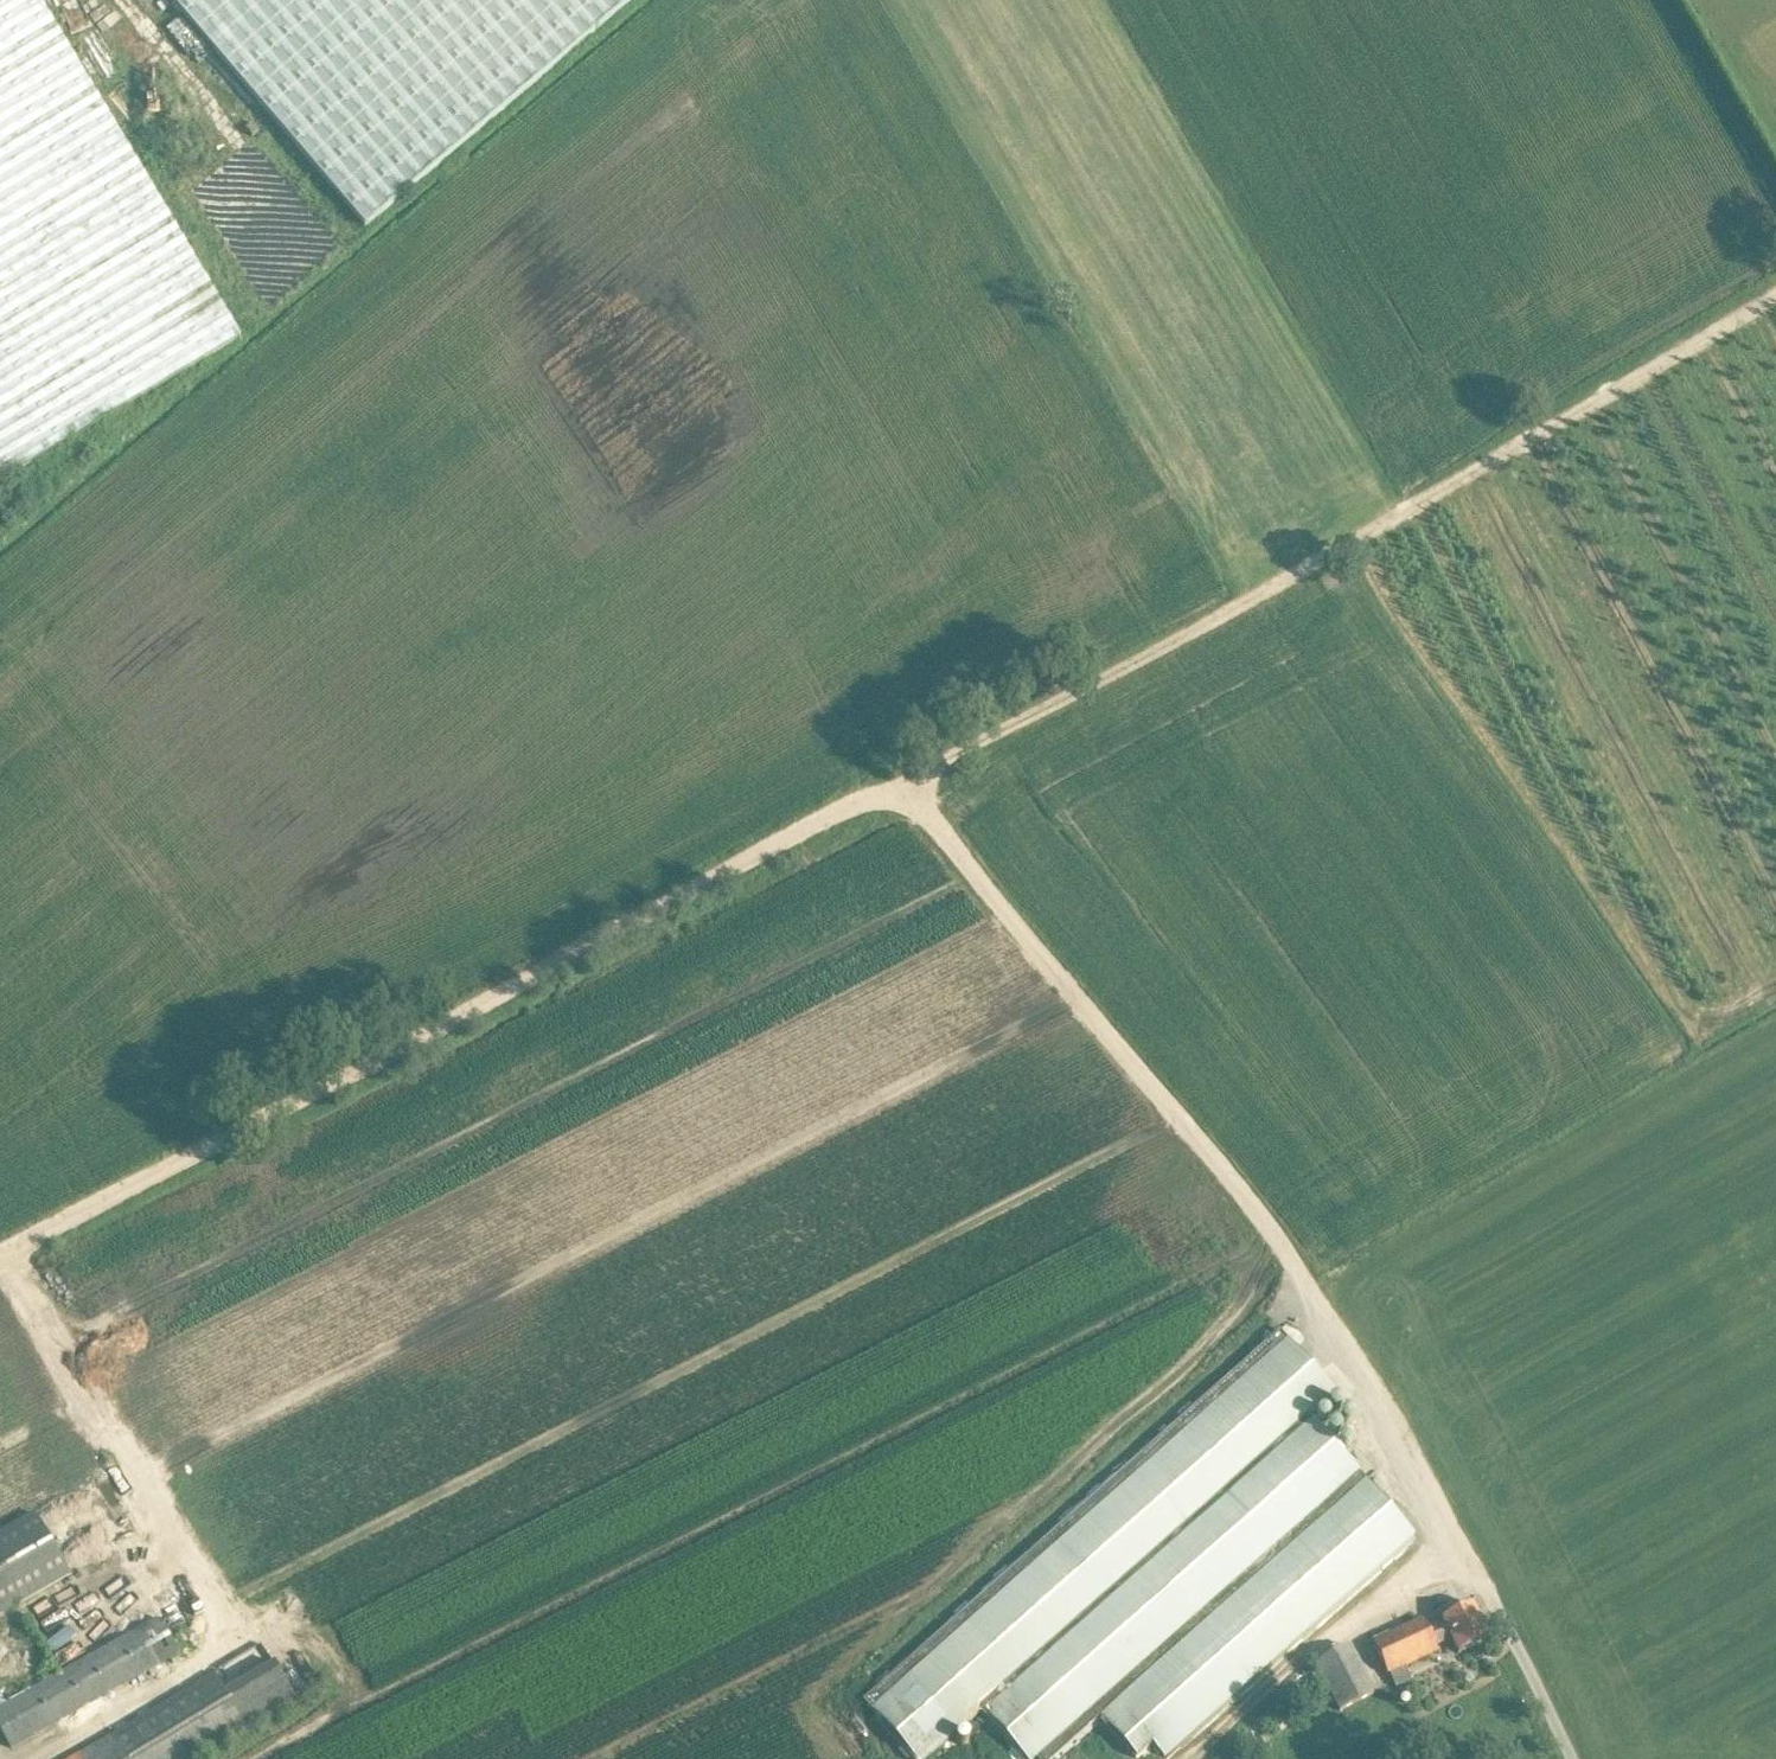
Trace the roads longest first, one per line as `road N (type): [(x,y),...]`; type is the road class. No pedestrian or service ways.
road 1 (unclassified): [(1571,1758),(1413,1433),(1343,1330),(1270,1225),(927,812),(898,795)]
road 2 (unclassified): [(0,1257),(863,799),(898,795)]
road 3 (track): [(898,795),(918,774),(1168,644),(1775,299)]

